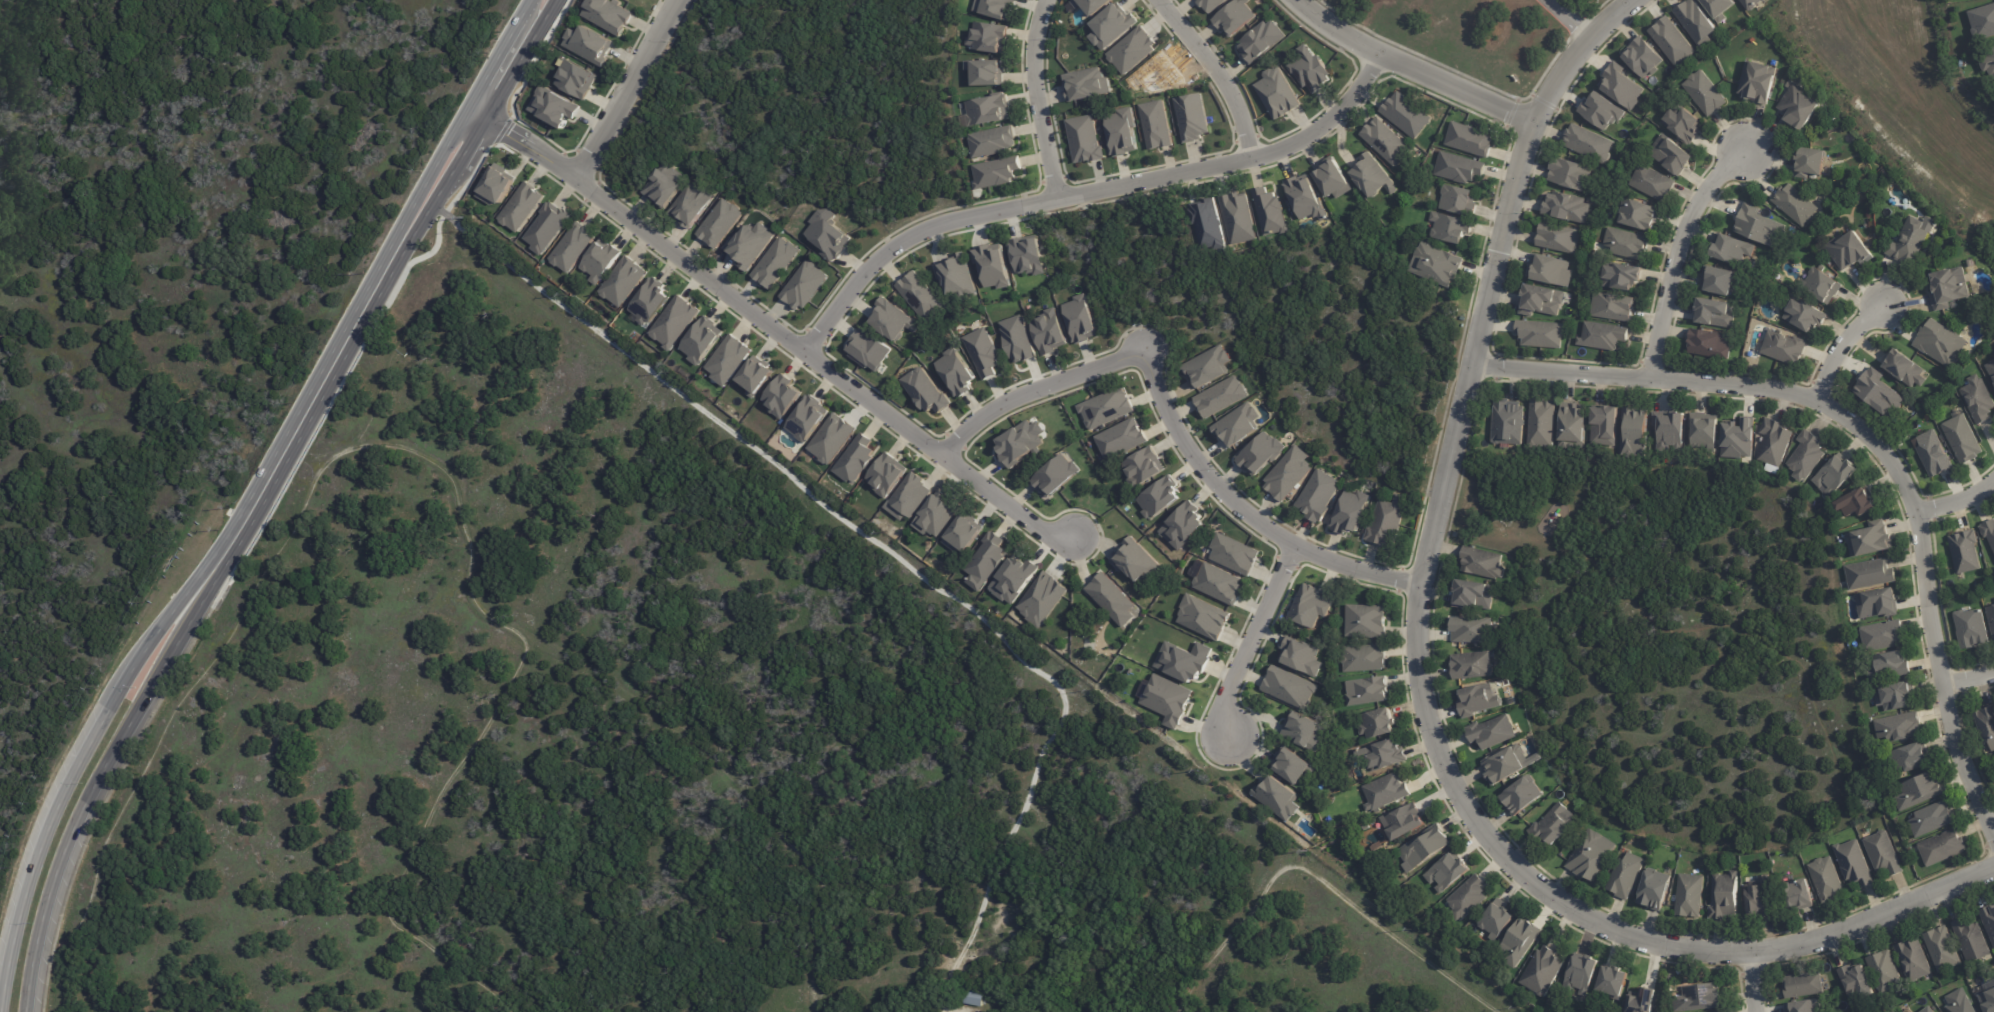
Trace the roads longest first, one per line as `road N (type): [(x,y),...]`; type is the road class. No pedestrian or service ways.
road 1 (residential): [(1993,869),(1777,951),(1677,952),(1587,919),(1539,889),(1478,826),(1446,771),(1419,681),(1420,585),(1495,267),(1535,119),(1559,79),(1633,0)]
road 2 (secondary): [(533,0),(216,553),(145,643),(87,744),(26,887),(0,1011)]
road 3 (residential): [(1471,367),(1764,389),(1813,401),(1865,435),(1894,469),(1915,514),(1957,752),(1993,843)]
road 4 (residential): [(1074,536),(1039,528),(469,102)]
road 5 (residential): [(807,352),(874,263),(923,229),(1280,148),(1355,97),(1380,55)]
road 6 (secondary): [(258,514),(556,0)]
road 7 (secondary): [(26,1011),(44,911),(74,826),(258,514)]
road 8 (residential): [(1420,585),(1295,549),(1245,512),(1184,441),(1144,352)]
road 9 (residential): [(1749,148),(1710,186),(1684,232),(1648,380)]
road 10 (residential): [(1535,119),(1380,55),(1307,0)]
road 11 (residential): [(946,456),(1001,405),(1144,352)]
road 12 (residential): [(1230,739),(1225,702),(1295,549)]
road 13 (residential): [(577,179),(677,0)]
road 14 (residential): [(1049,0),(1035,76),(1059,197)]
road 15 (residential): [(1156,0),(1231,90),(1254,156)]
road 16 (residential): [(1890,299),(1847,340),(1813,401)]

